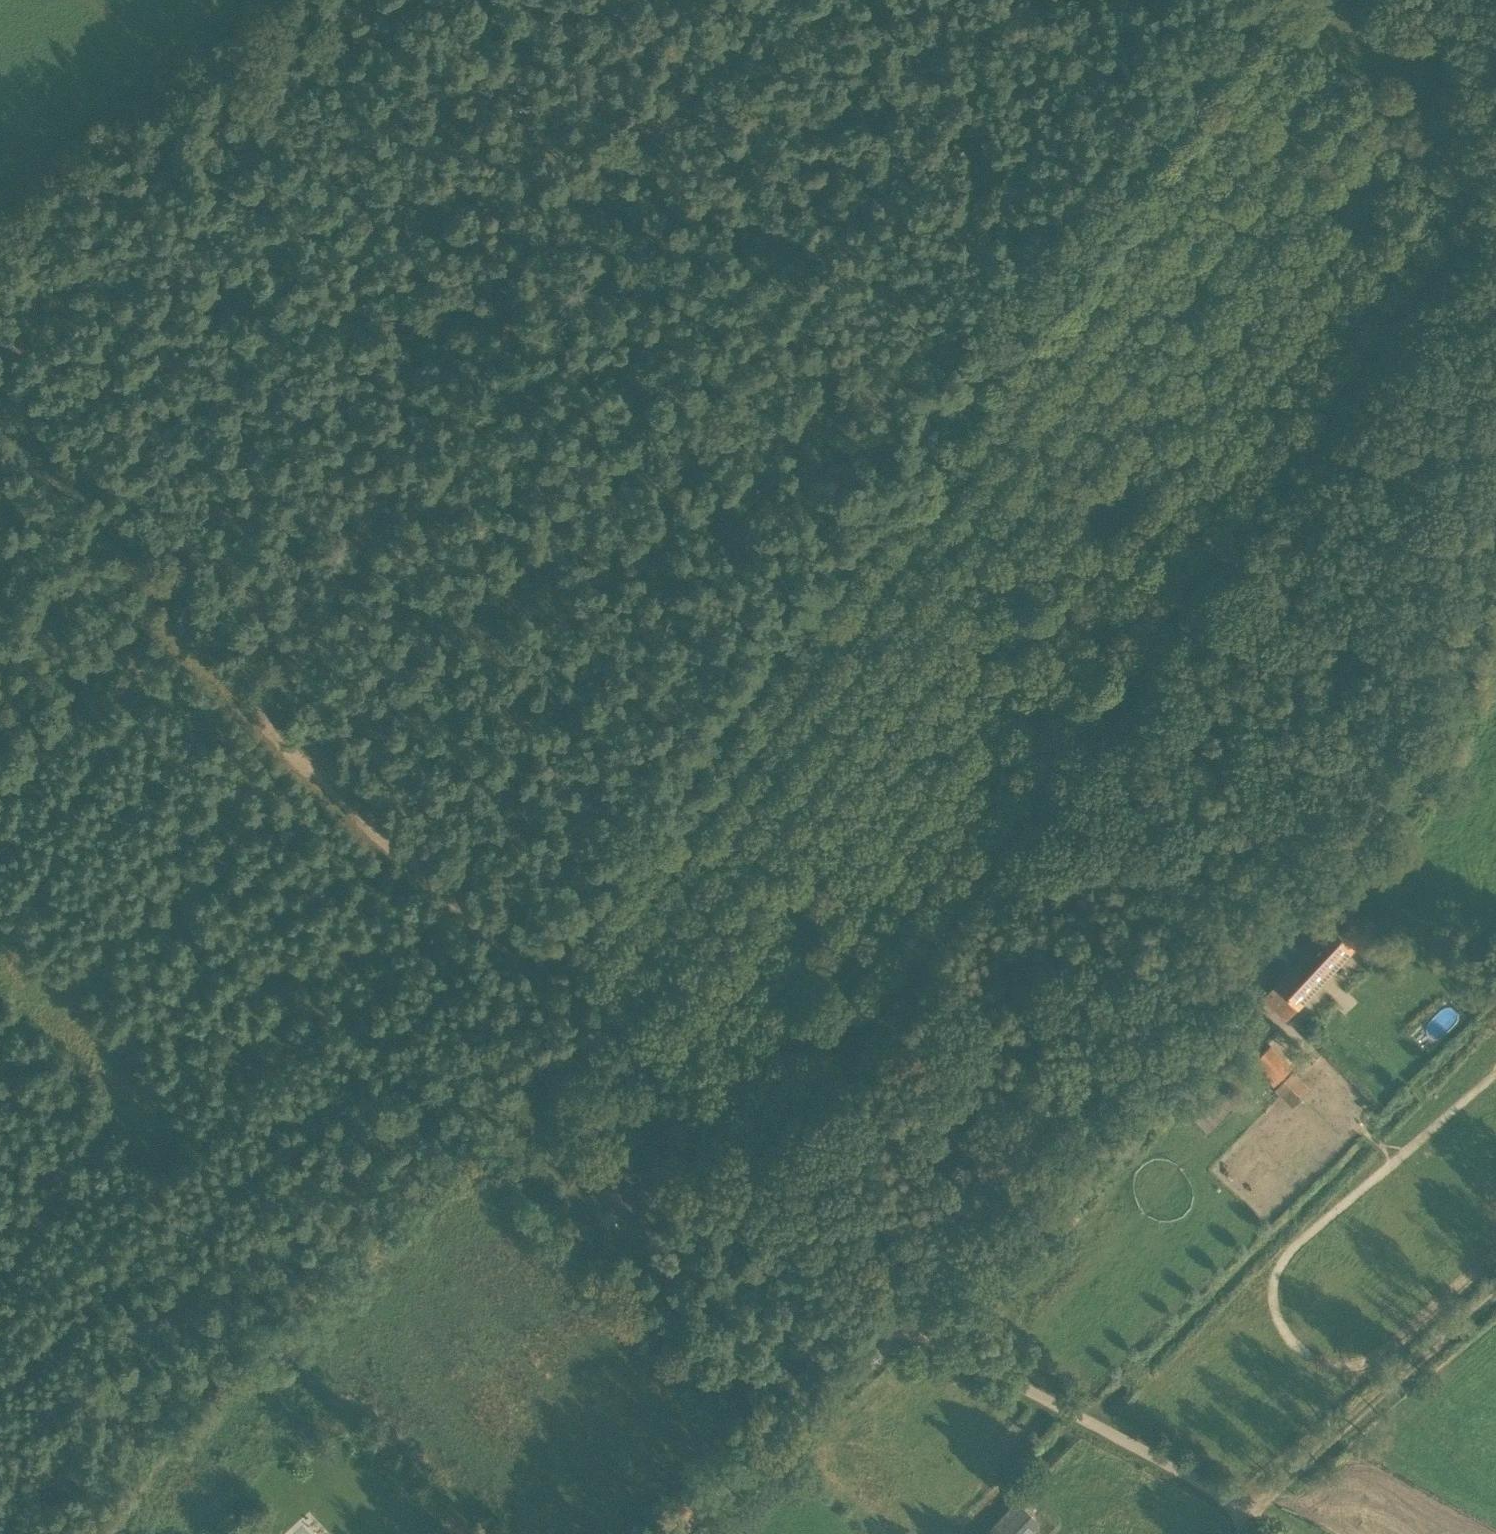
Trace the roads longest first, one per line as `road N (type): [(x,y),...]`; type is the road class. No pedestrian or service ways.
road 1 (unclassified): [(1495,539),(1454,714),(1427,772),(1017,1160),(908,1315)]
road 2 (unclassified): [(1243,1533),(1228,1499),(908,1315)]
road 3 (track): [(1240,1514),(1280,1488),(1495,1287)]
road 4 (unclassified): [(681,1533),(908,1315)]

